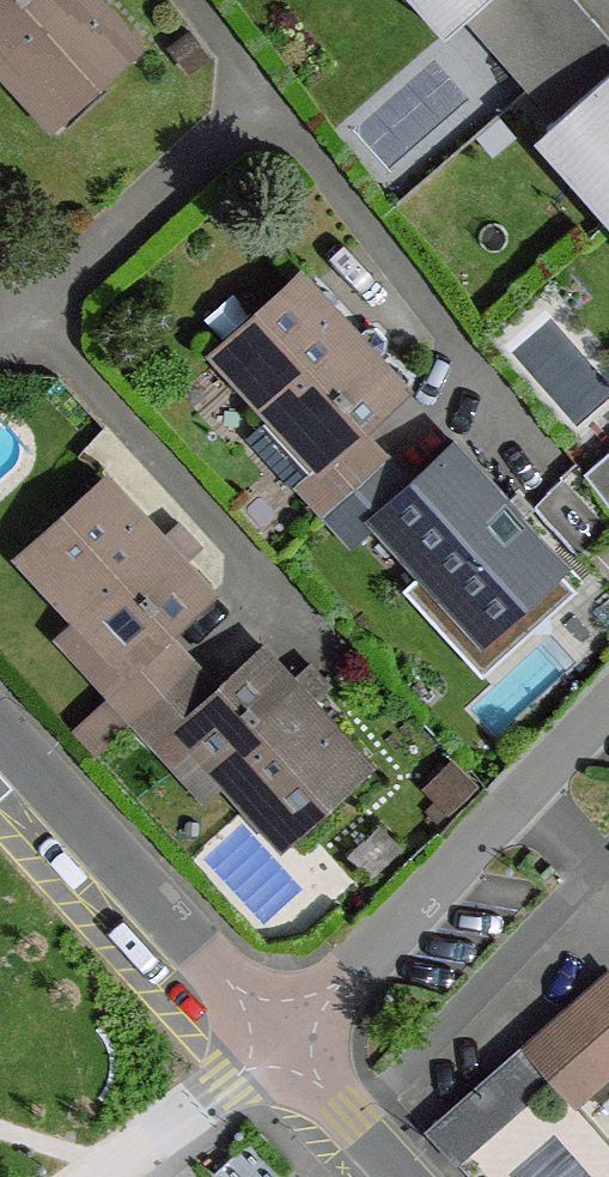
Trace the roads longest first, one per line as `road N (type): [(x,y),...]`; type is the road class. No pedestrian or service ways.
road 1 (residential): [(280,1045),(608,707)]
road 2 (residential): [(0,740),(280,1045)]
road 3 (residential): [(280,1045),(402,1176)]

